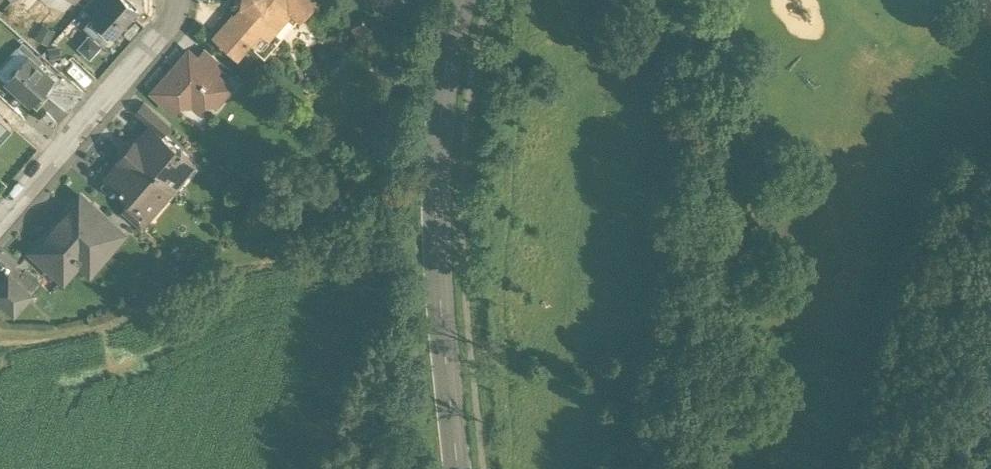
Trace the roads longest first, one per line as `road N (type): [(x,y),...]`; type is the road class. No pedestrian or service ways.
road 1 (tertiary): [(461,468),(444,308),(441,132),(466,0)]
road 2 (residential): [(0,222),(160,43),(174,0)]
road 3 (track): [(0,341),(127,316),(251,254)]

